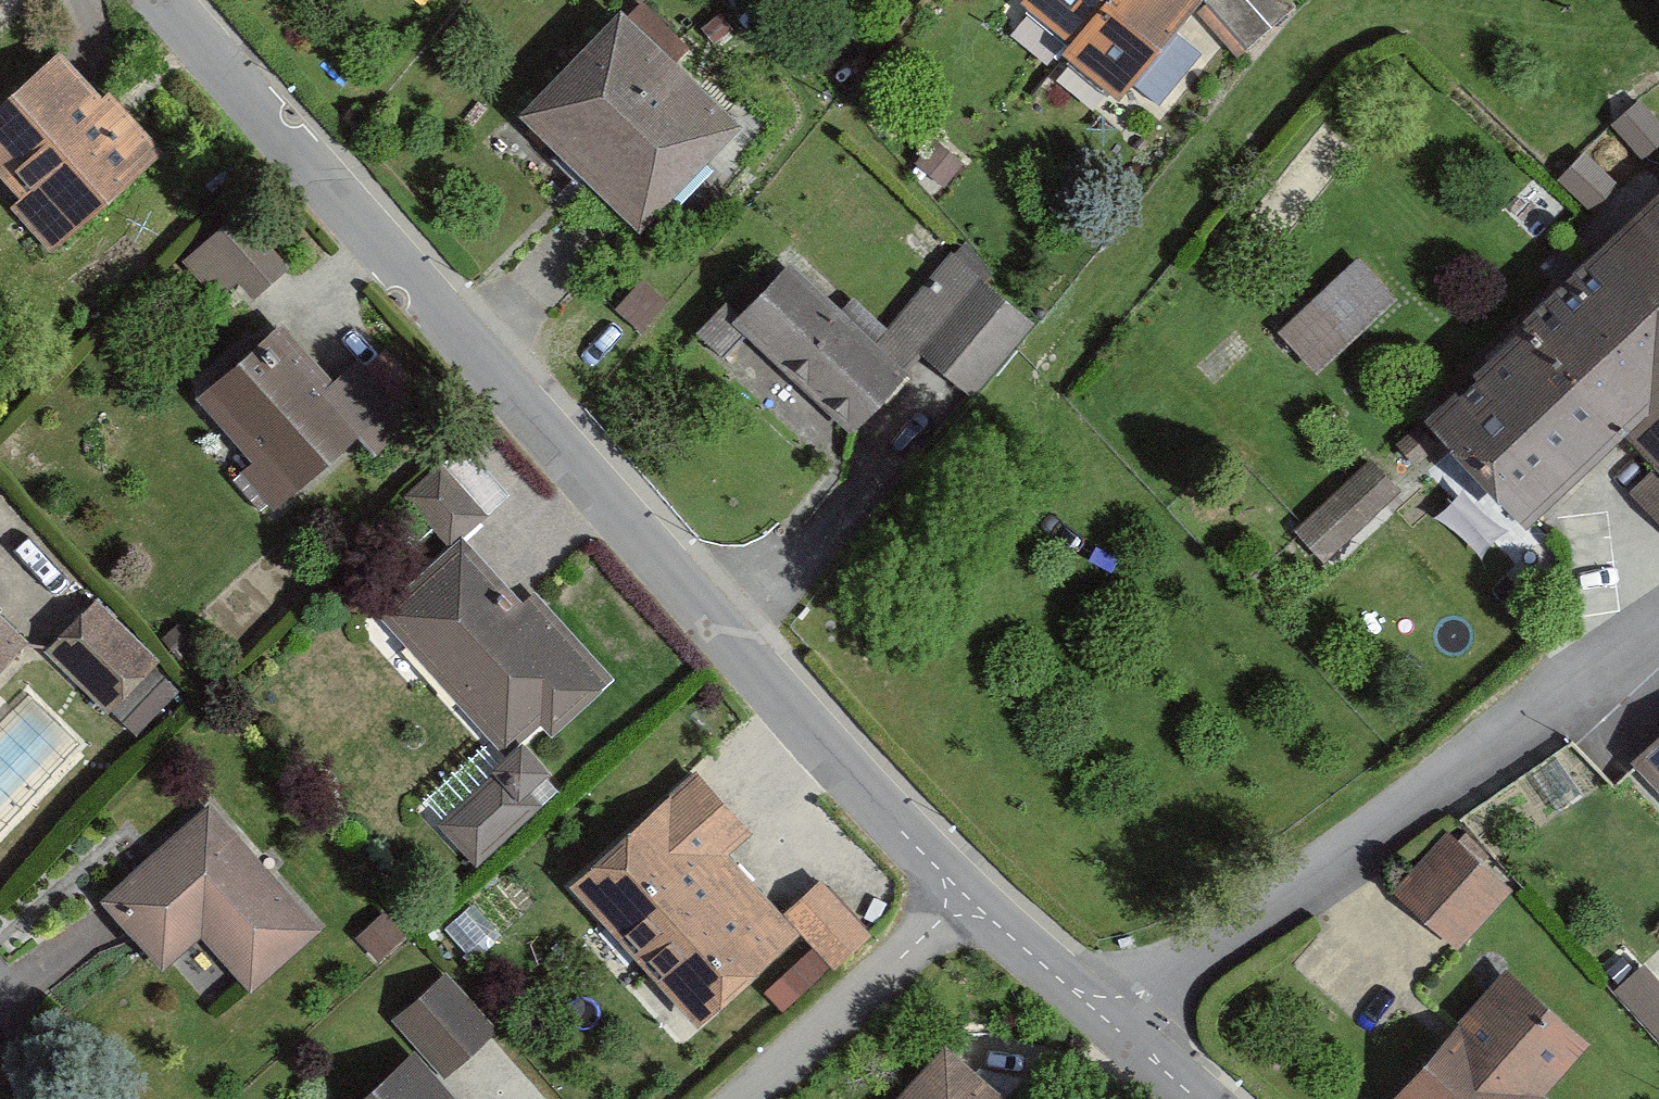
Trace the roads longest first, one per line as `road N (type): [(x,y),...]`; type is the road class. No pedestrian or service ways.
road 1 (residential): [(966,899),(163,0)]
road 2 (residential): [(1108,1020),(1549,702),(1596,681),(1658,626)]
road 3 (residential): [(741,1098),(966,899)]
road 4 (residential): [(1108,1020),(966,899)]

